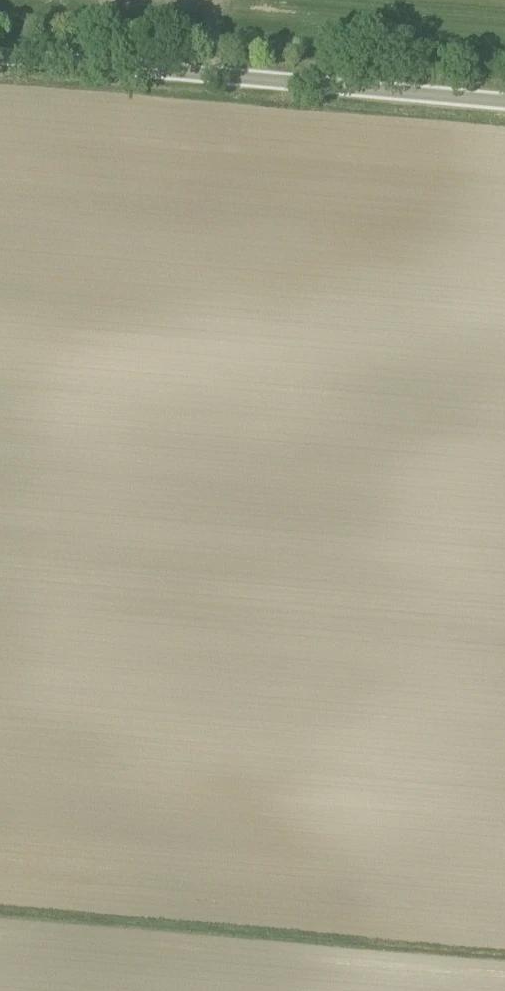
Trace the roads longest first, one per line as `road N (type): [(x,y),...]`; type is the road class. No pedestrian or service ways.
road 1 (unclassified): [(0,55),(504,100)]

